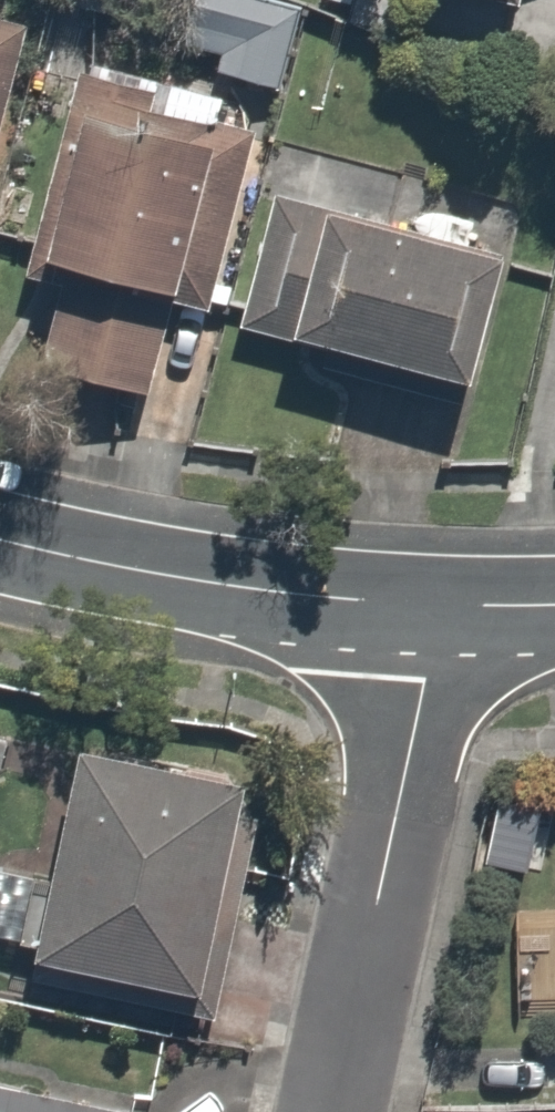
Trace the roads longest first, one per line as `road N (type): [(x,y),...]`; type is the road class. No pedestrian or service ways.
road 1 (residential): [(427,609),(423,682),(328,1111)]
road 2 (residential): [(427,609),(224,585),(0,540)]
road 3 (residential): [(554,606),(427,609)]

